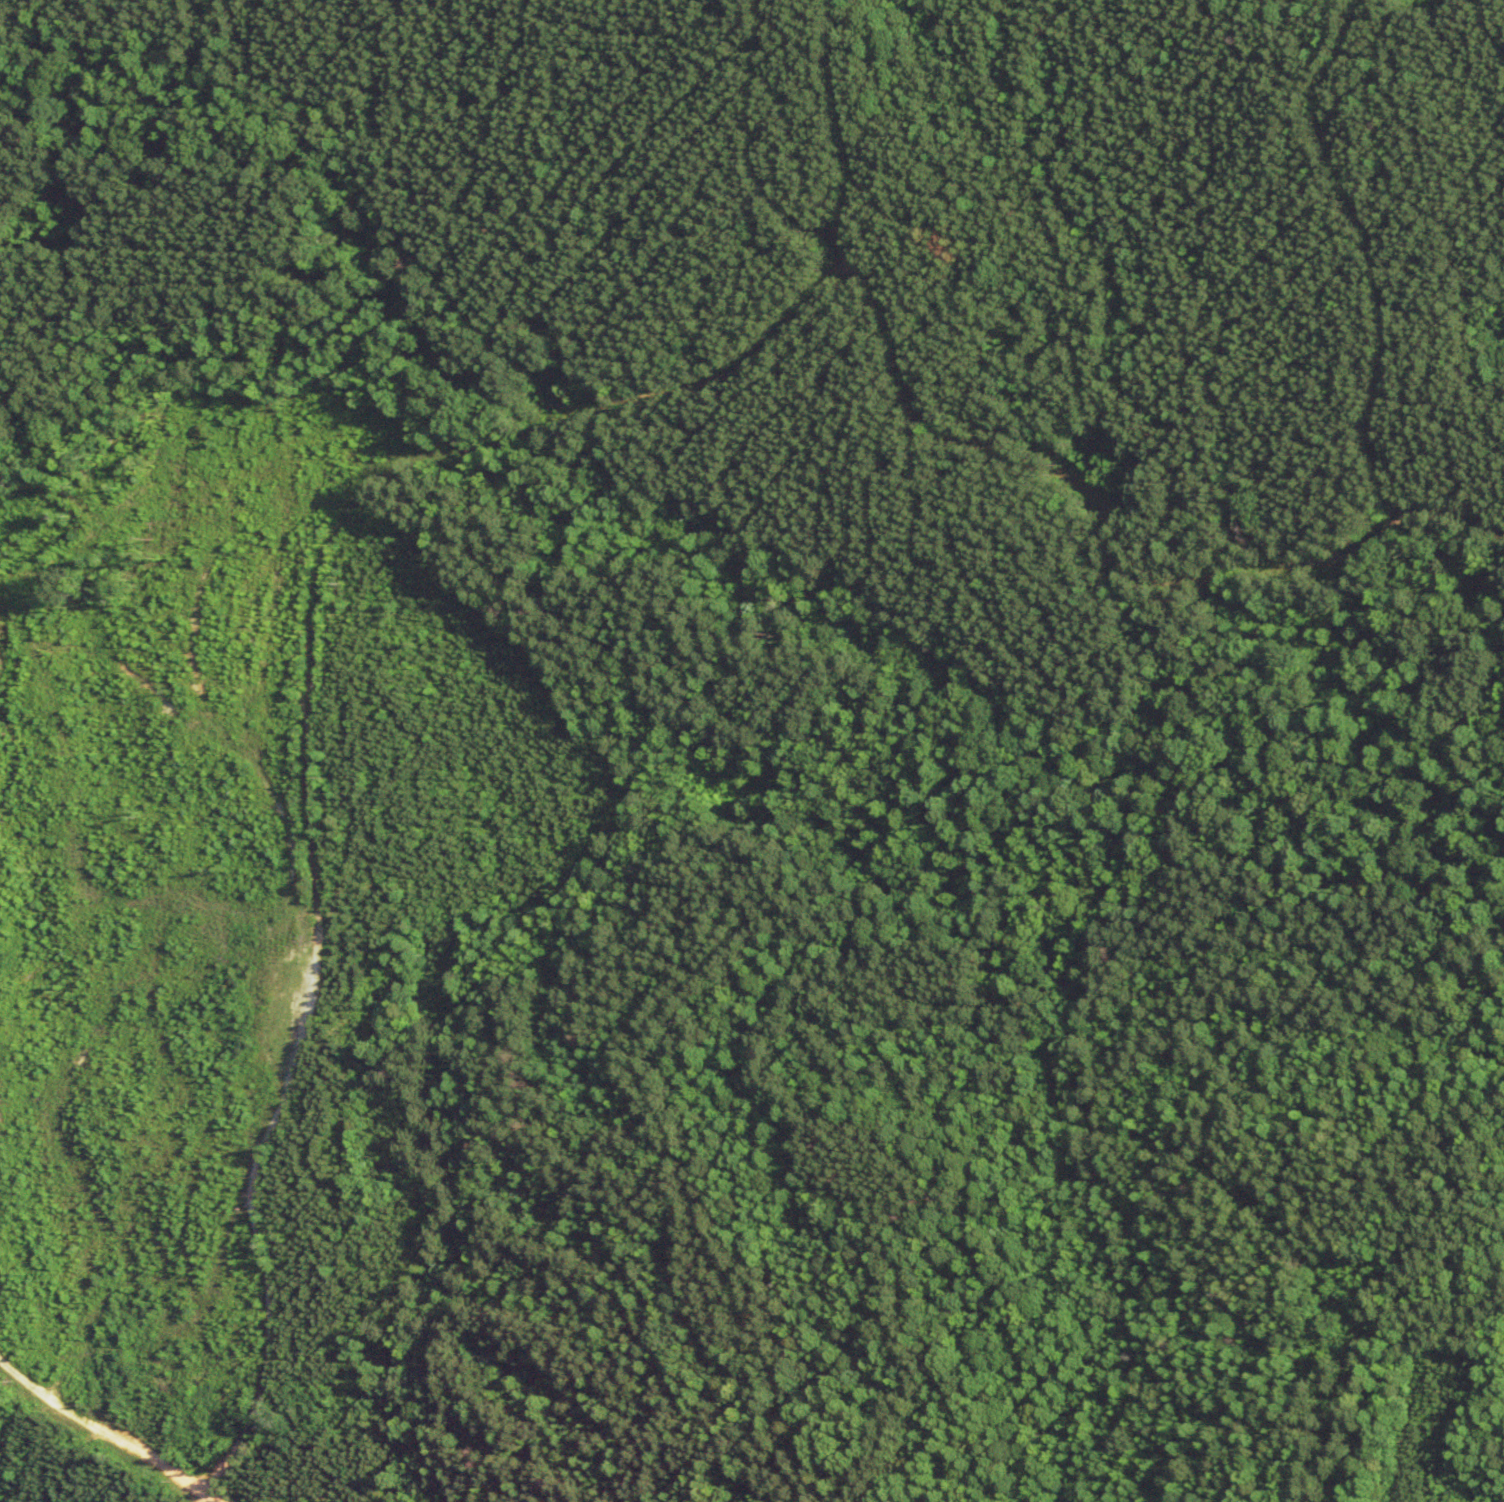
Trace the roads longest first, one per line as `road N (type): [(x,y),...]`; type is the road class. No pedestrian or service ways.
road 1 (residential): [(0,1311),(69,1360),(319,1501)]

